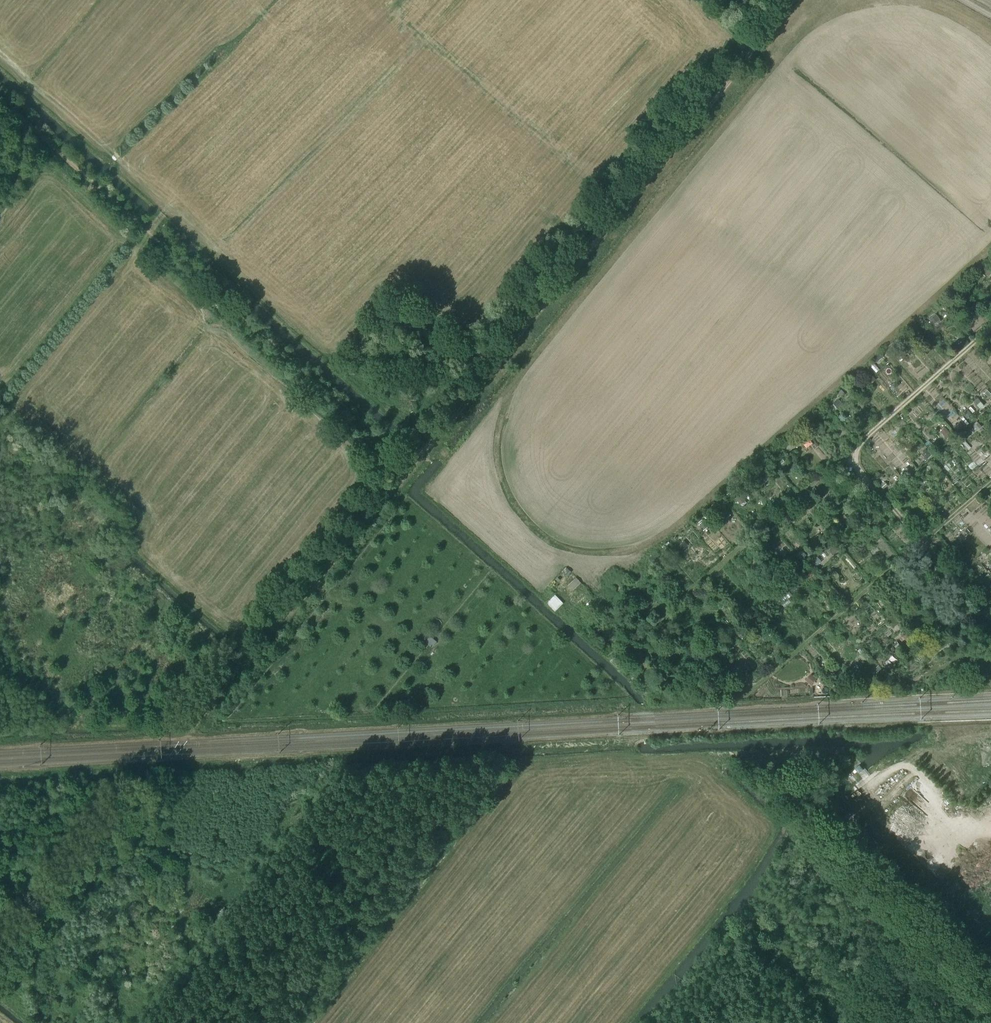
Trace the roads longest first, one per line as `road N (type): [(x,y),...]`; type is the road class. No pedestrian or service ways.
road 1 (track): [(413,465),(789,0)]
road 2 (track): [(0,103),(413,465)]
road 3 (track): [(990,328),(671,607)]
road 4 (track): [(196,729),(413,465)]
road 5 (track): [(757,686),(990,482)]
road 6 (track): [(0,972),(170,769)]
road 7 (track): [(844,455),(990,618)]

